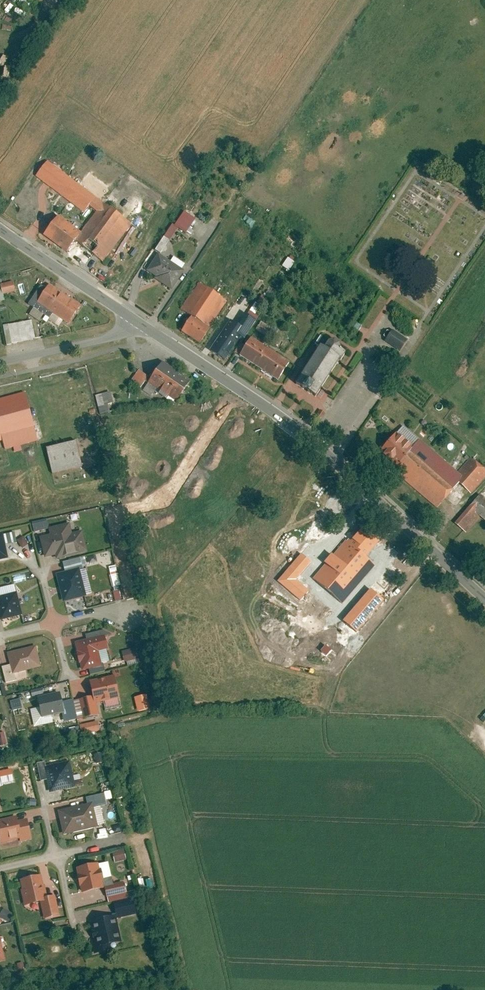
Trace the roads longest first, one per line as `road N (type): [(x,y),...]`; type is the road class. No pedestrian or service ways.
road 1 (tertiary): [(484,599),(305,436),(239,390)]
road 2 (residential): [(239,390),(156,502),(111,513),(132,602)]
road 3 (tertiary): [(125,315),(0,225)]
road 4 (unclassified): [(125,315),(104,342),(0,366)]
road 5 (tertiary): [(239,390),(125,315)]
road 6 (residential): [(0,866),(127,832)]

